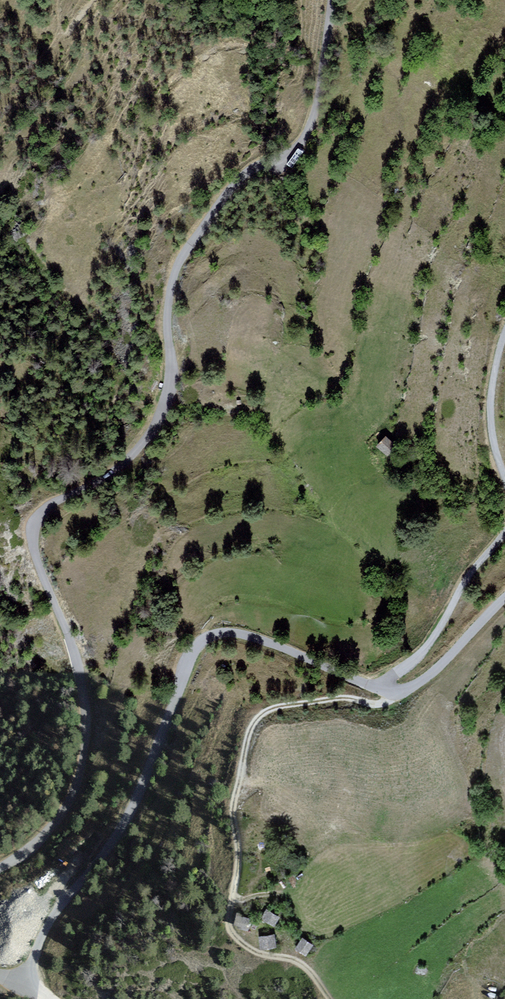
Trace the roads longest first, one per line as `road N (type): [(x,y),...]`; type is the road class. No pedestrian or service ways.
road 1 (unclassified): [(333,0),(314,119),(284,158),(234,189),(178,287),(158,419),(124,470),(34,525),(81,701),(74,779),(45,838),(0,872)]
road 2 (unclassified): [(26,977),(50,928),(122,844),(211,647),(251,645),(391,688)]
road 3 (track): [(391,688),(387,703),(377,707),(315,704),(262,715),(238,781),(240,854),(229,923),(236,940),(302,967),(329,998)]
road 4 (unclassified): [(391,688),(447,627),(504,537)]
road 5 (unclassified): [(391,688),(405,690),(460,664),(504,612)]
road 6 (unclassified): [(504,469),(496,423),(504,348)]

